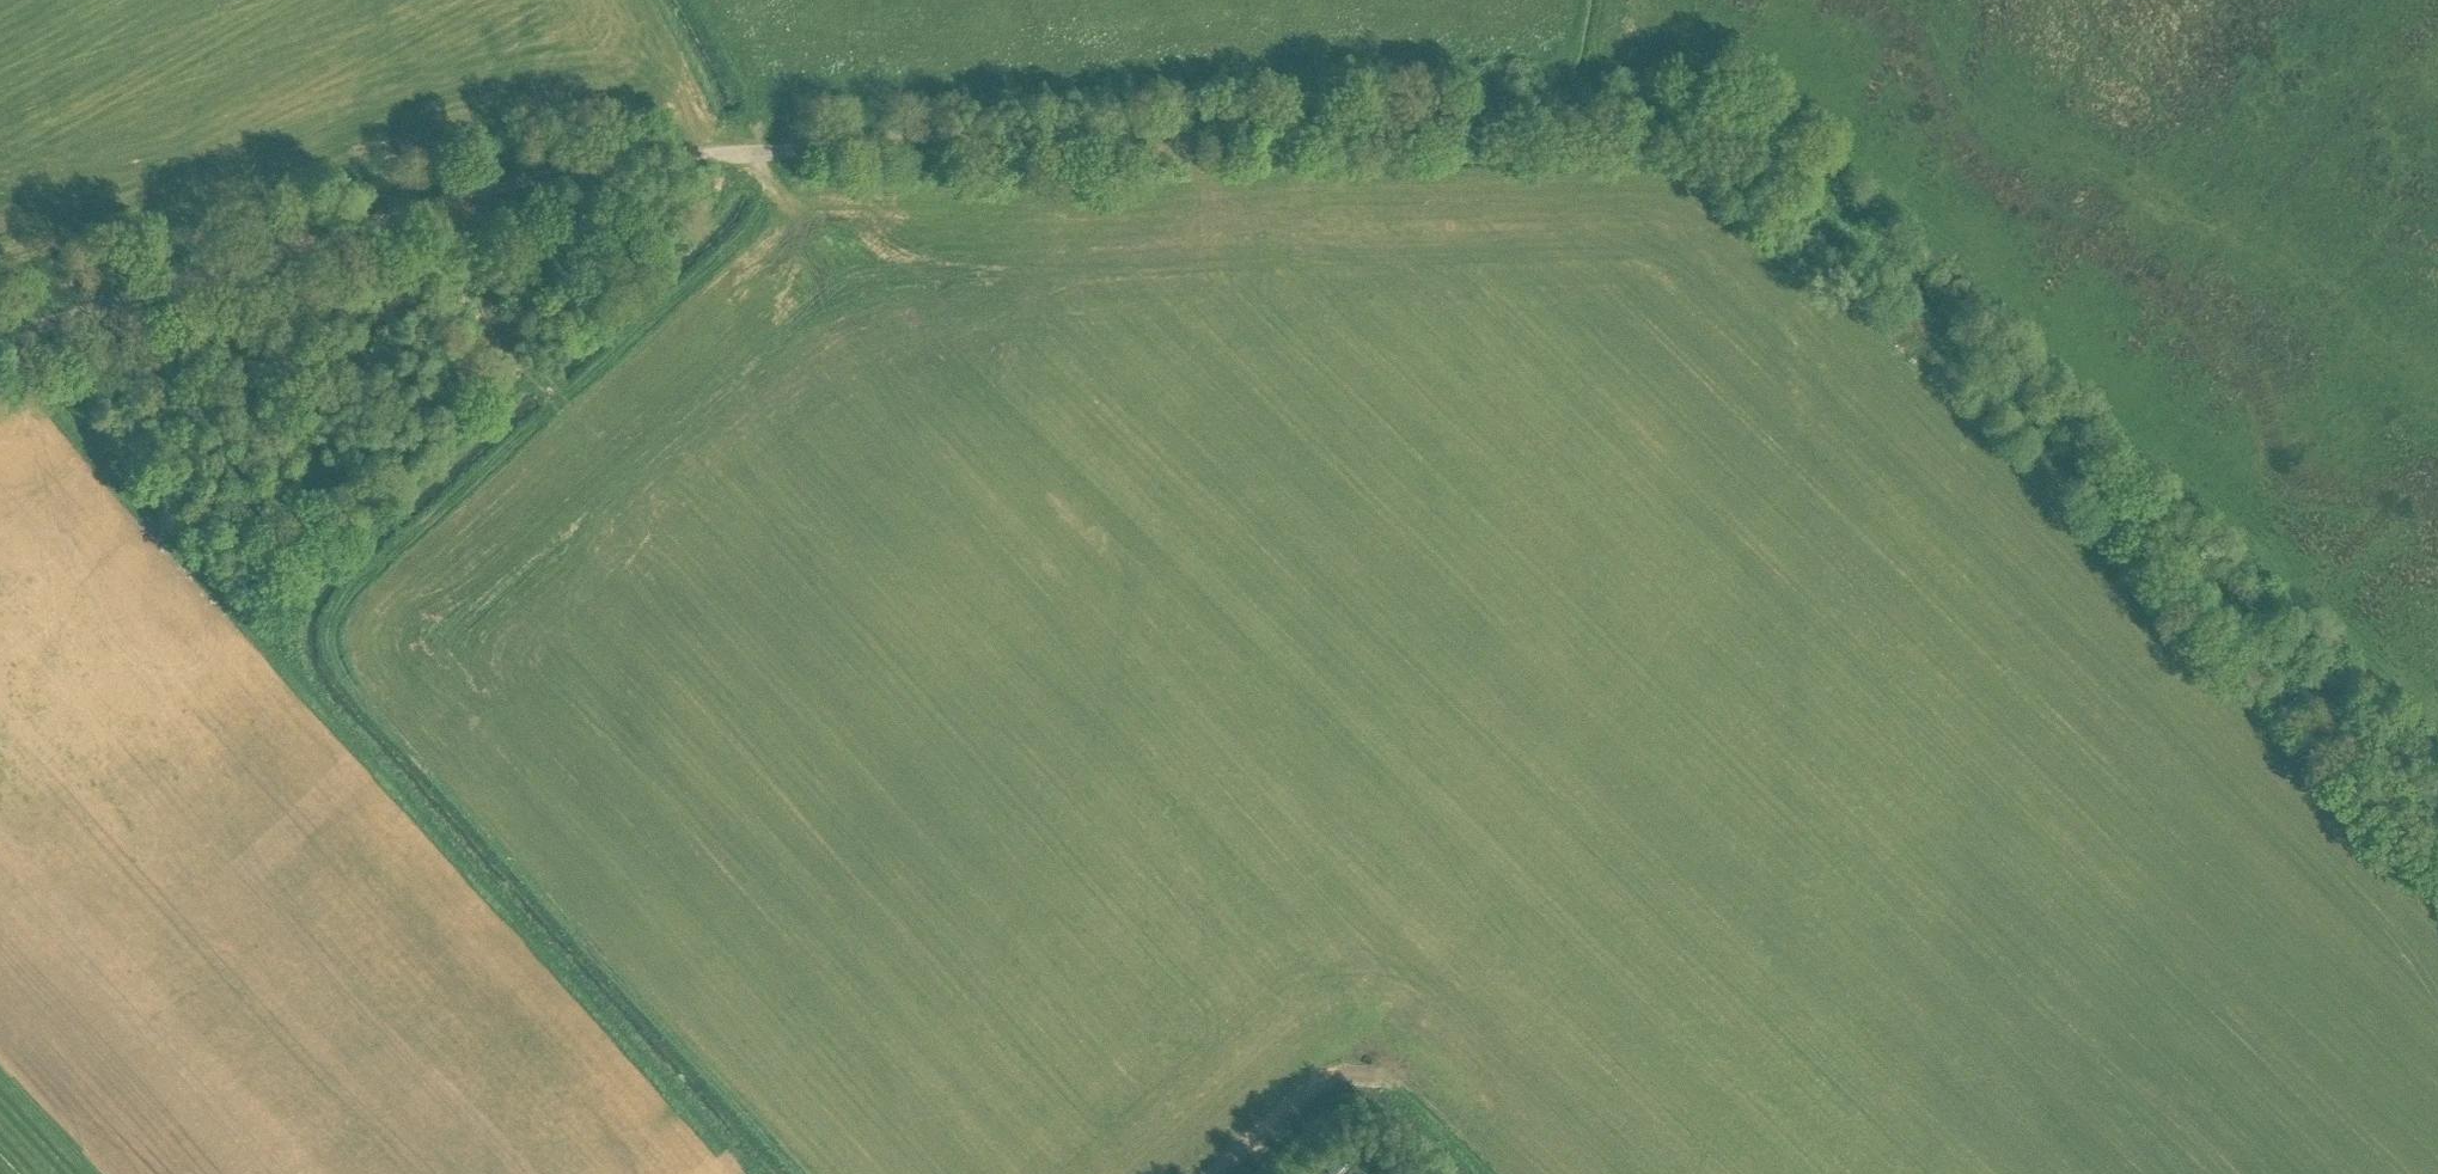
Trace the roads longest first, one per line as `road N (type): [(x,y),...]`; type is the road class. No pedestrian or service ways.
road 1 (track): [(806,152),(1668,118)]
road 2 (unclassified): [(0,340),(517,187),(681,156),(806,152)]
road 3 (track): [(454,203),(513,337),(563,400)]

